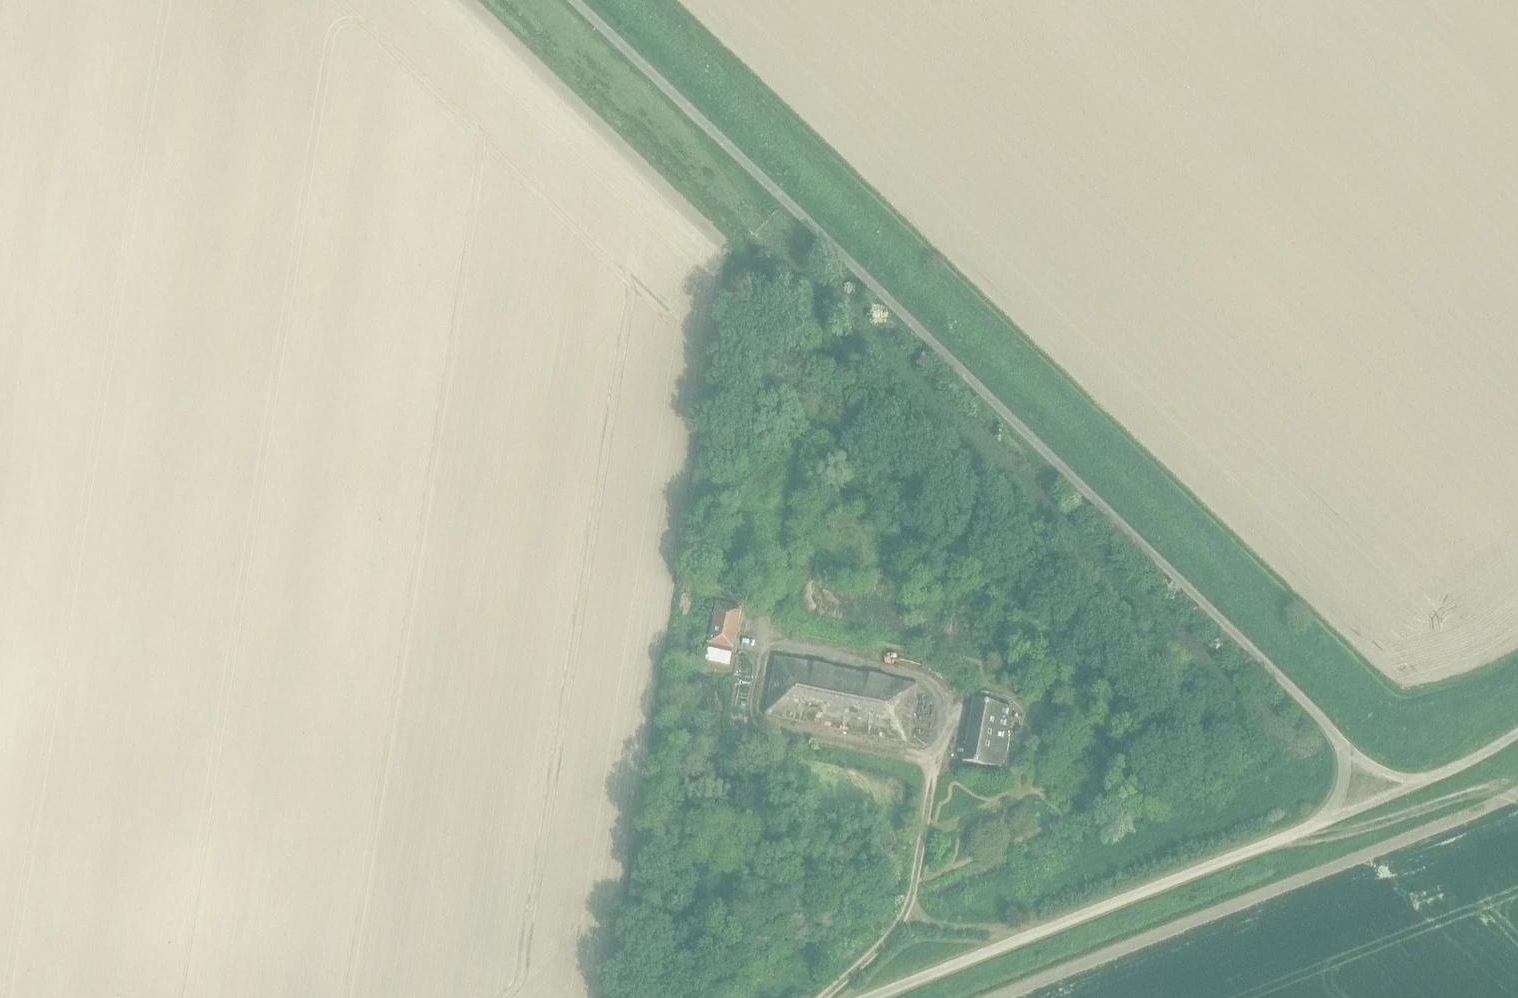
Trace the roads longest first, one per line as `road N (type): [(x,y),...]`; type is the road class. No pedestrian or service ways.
road 1 (unclassified): [(571,0),(1353,753)]
road 2 (unclassified): [(874,997),(1327,819)]
road 3 (unclassified): [(1414,786),(1517,727)]

